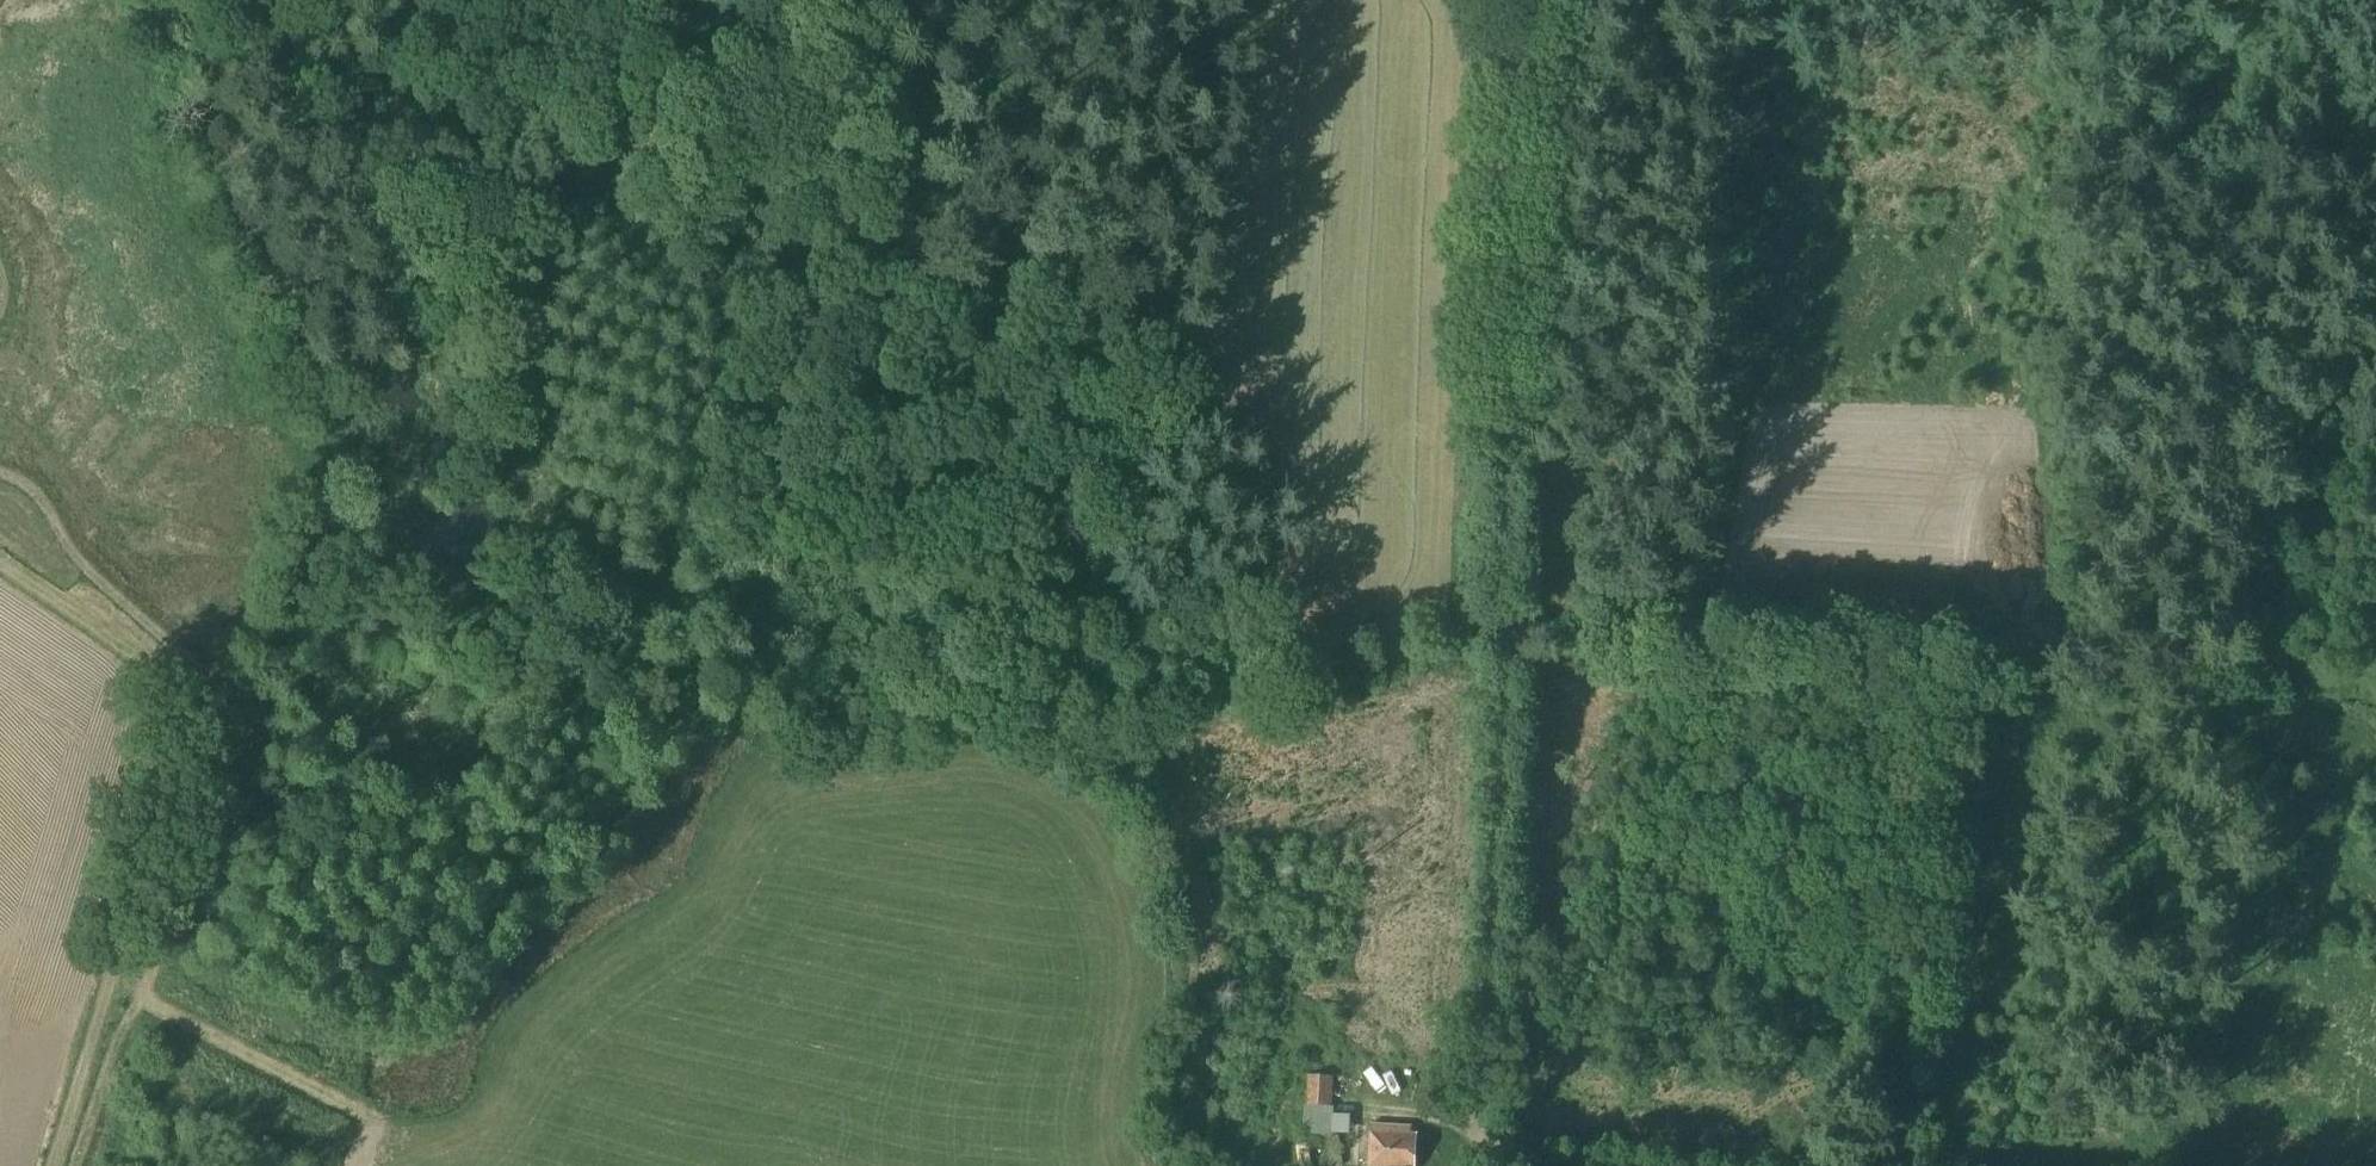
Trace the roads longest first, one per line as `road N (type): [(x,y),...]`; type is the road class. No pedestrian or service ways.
road 1 (track): [(1543,0),(1485,1160)]
road 2 (track): [(55,1165),(214,703),(0,561)]

